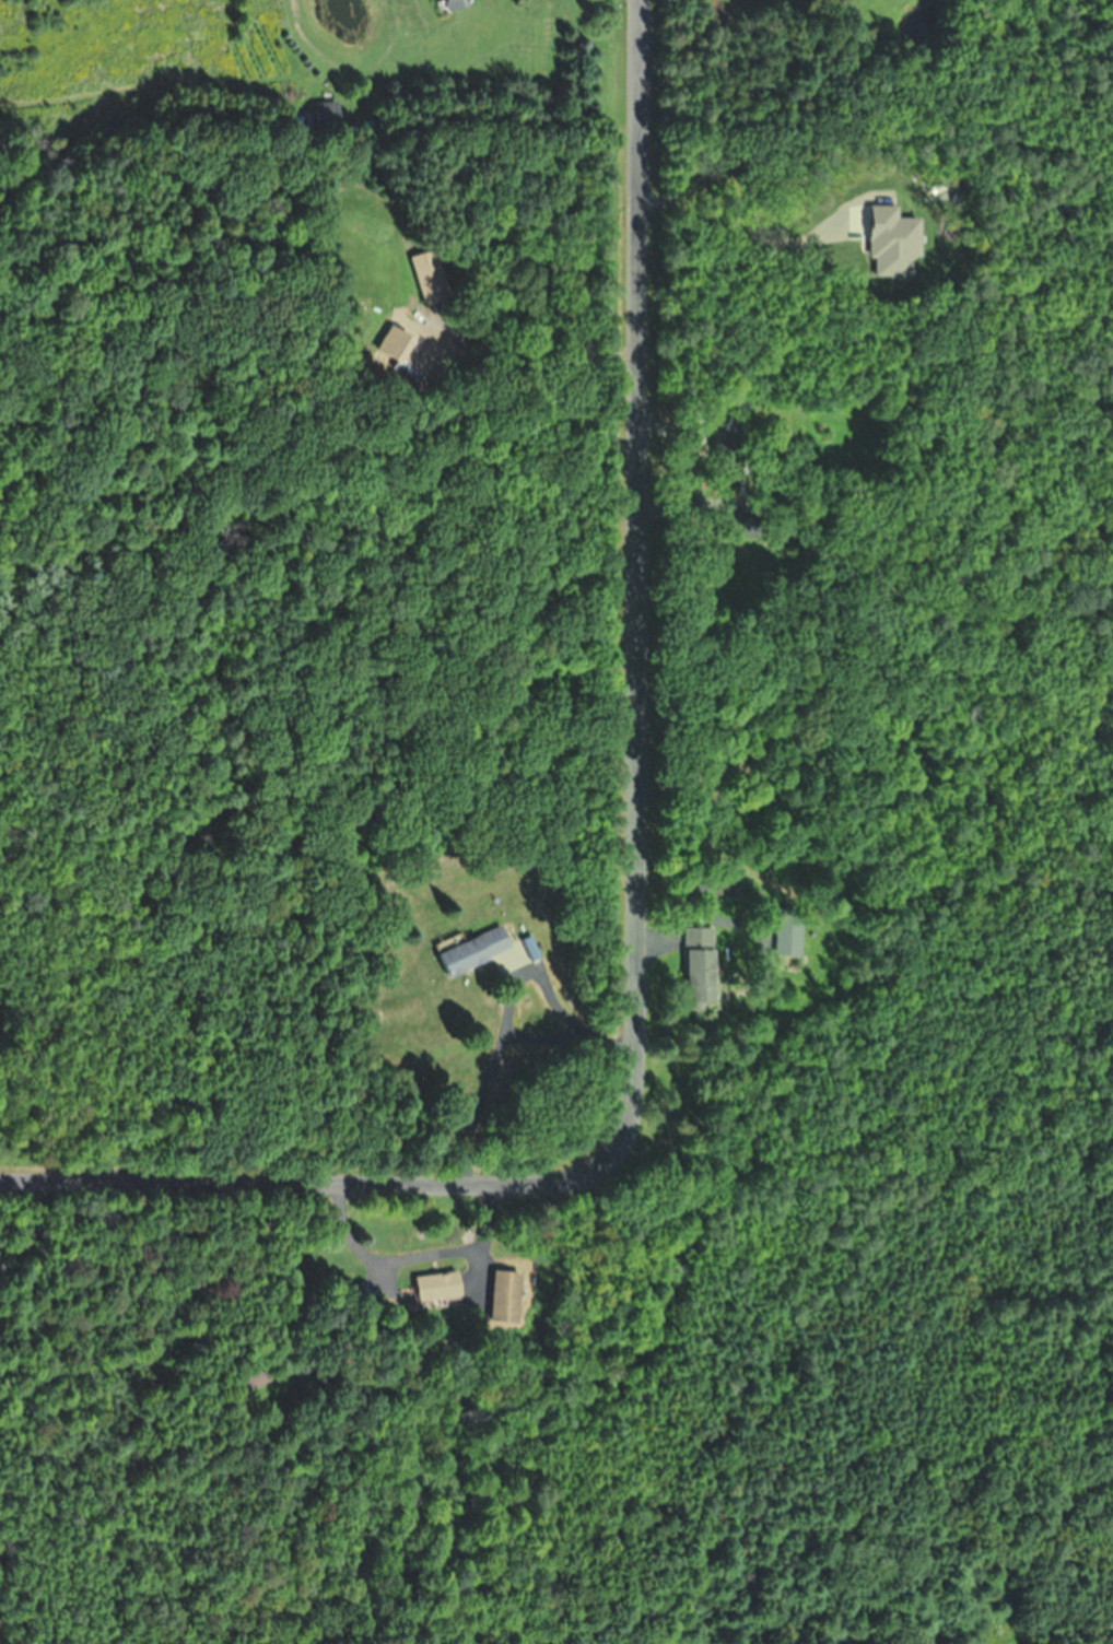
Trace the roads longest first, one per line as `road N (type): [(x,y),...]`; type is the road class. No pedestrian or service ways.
road 1 (residential): [(0,1182),(566,1185),(593,1179),(618,1154),(629,1085),(638,0)]

